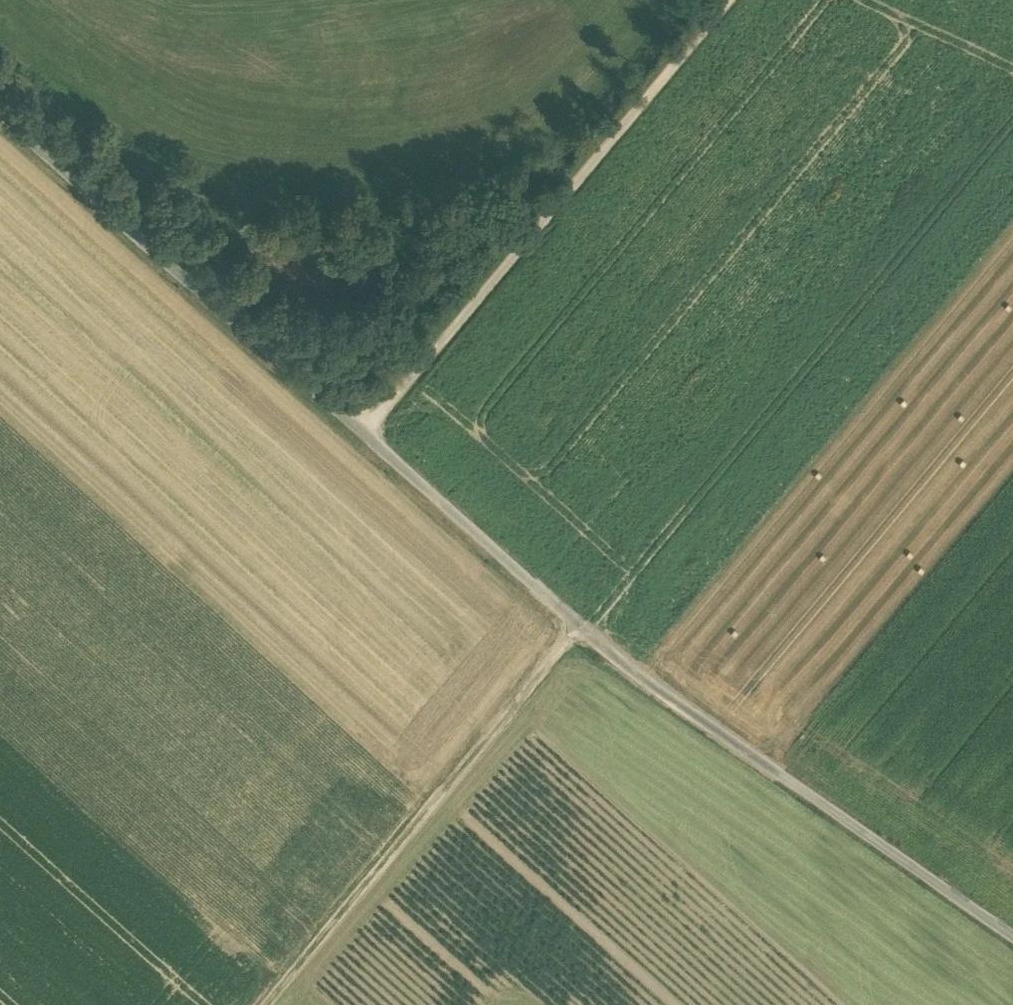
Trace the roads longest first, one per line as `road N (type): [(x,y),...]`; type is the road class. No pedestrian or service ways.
road 1 (track): [(728,0),(364,432)]
road 2 (track): [(576,625),(1012,936)]
road 3 (track): [(261,1004),(576,625)]
road 4 (track): [(0,106),(364,432)]
road 5 (track): [(364,432),(576,625)]

